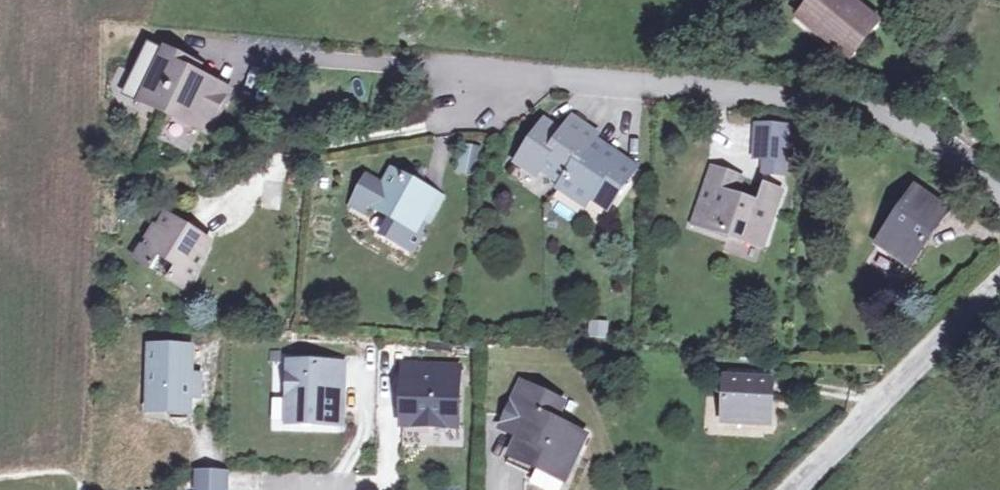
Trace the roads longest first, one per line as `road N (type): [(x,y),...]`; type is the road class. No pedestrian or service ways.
road 1 (residential): [(999,208),(952,157),(733,82),(272,53)]
road 2 (tertiary): [(999,283),(792,489)]

